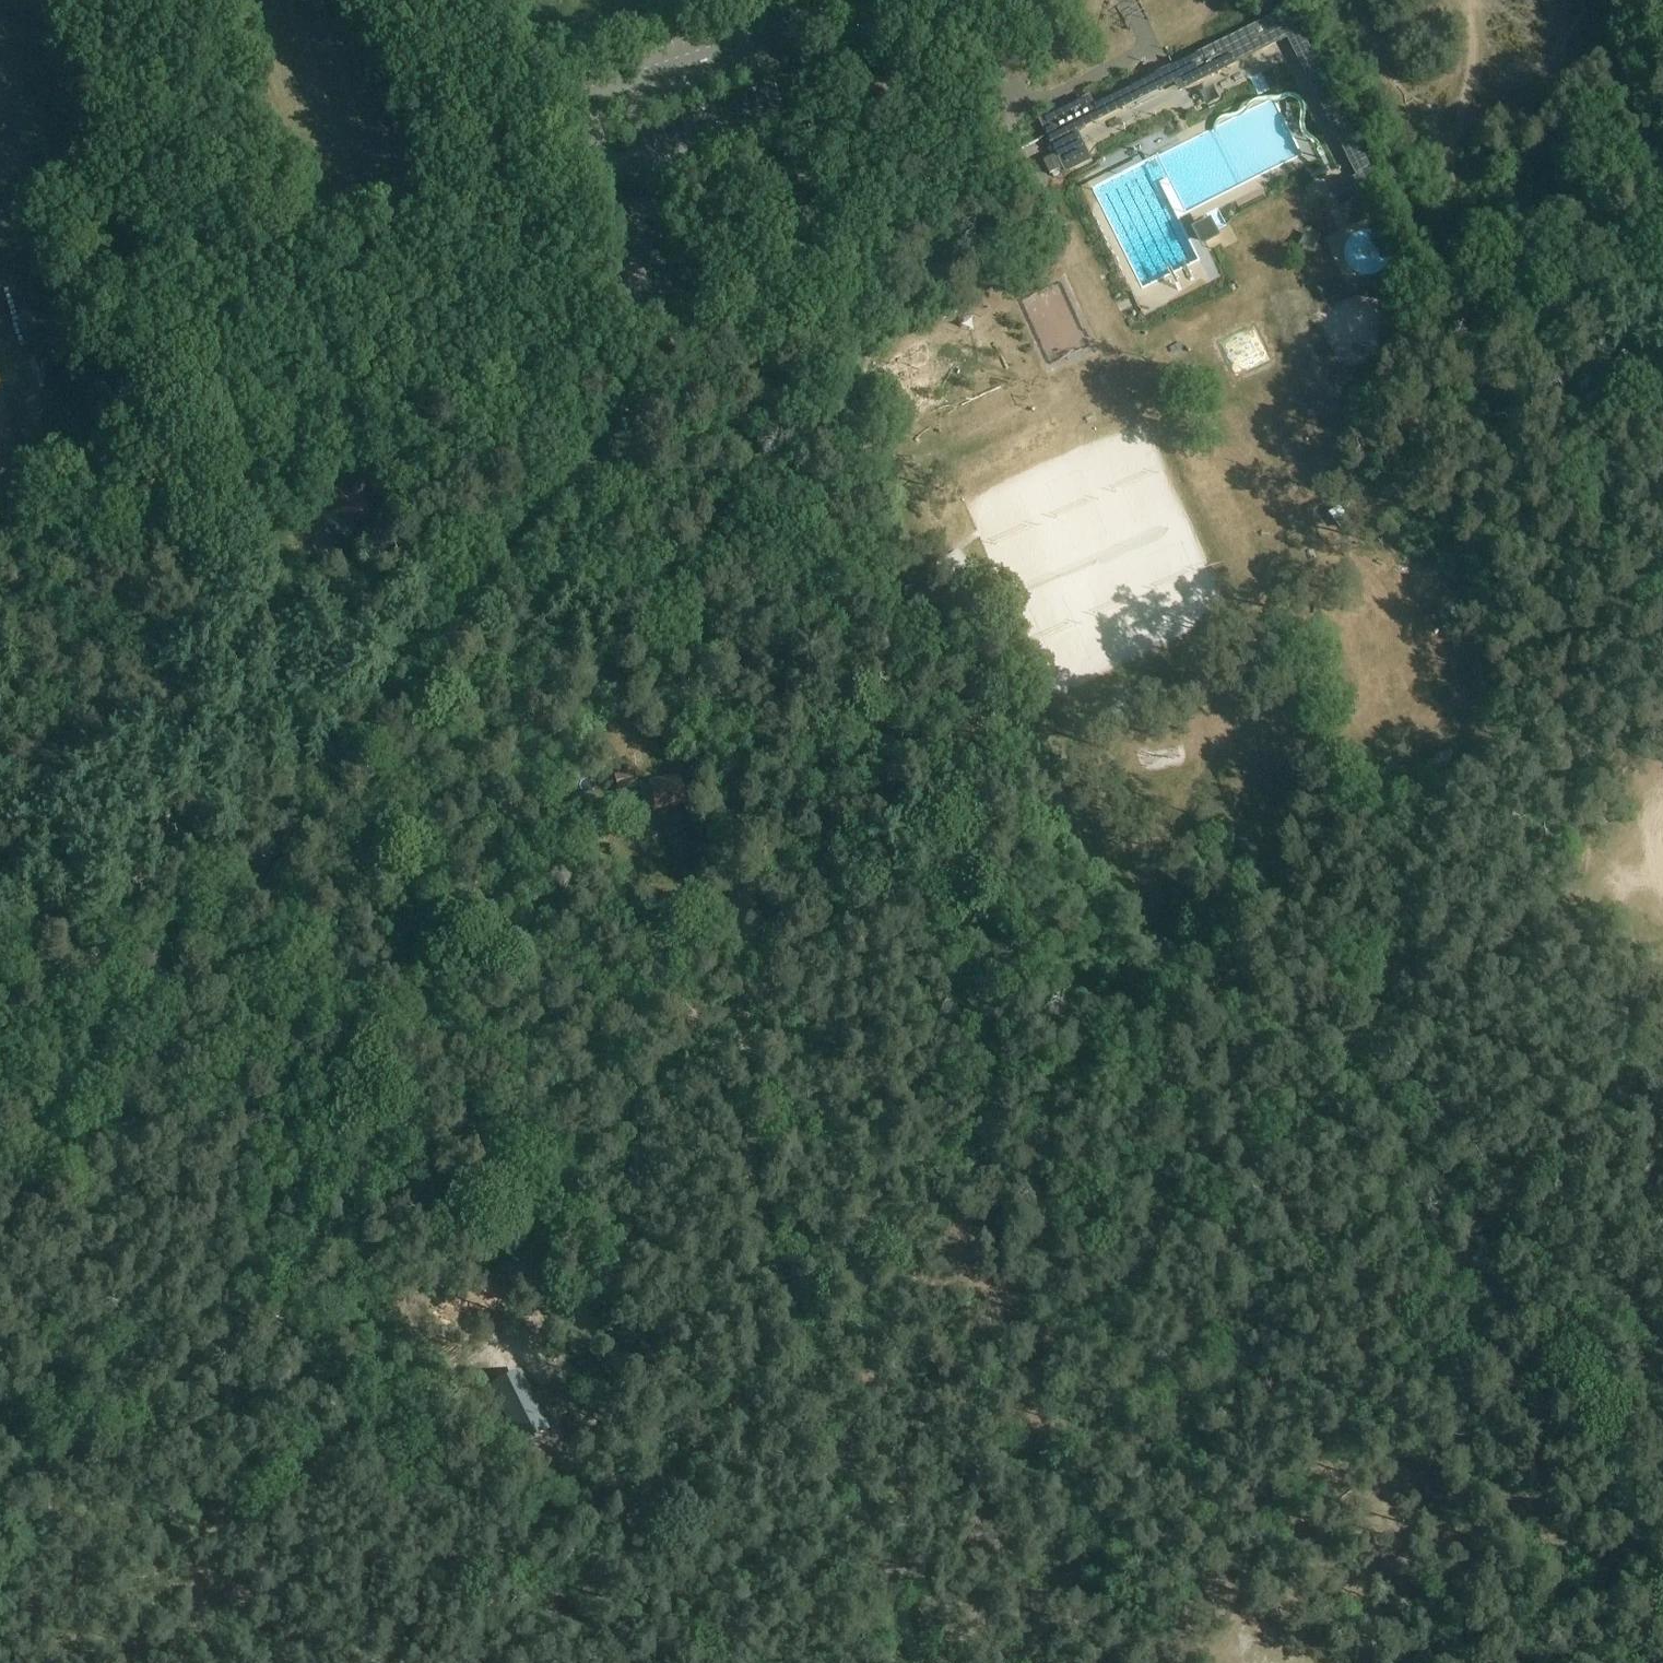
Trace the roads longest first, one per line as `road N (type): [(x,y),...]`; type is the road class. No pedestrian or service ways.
road 1 (track): [(931,1662),(840,1461),(773,1260),(715,760),(604,470)]
road 2 (track): [(0,1183),(598,448)]
road 3 (unclassified): [(604,470),(598,448),(950,0)]

